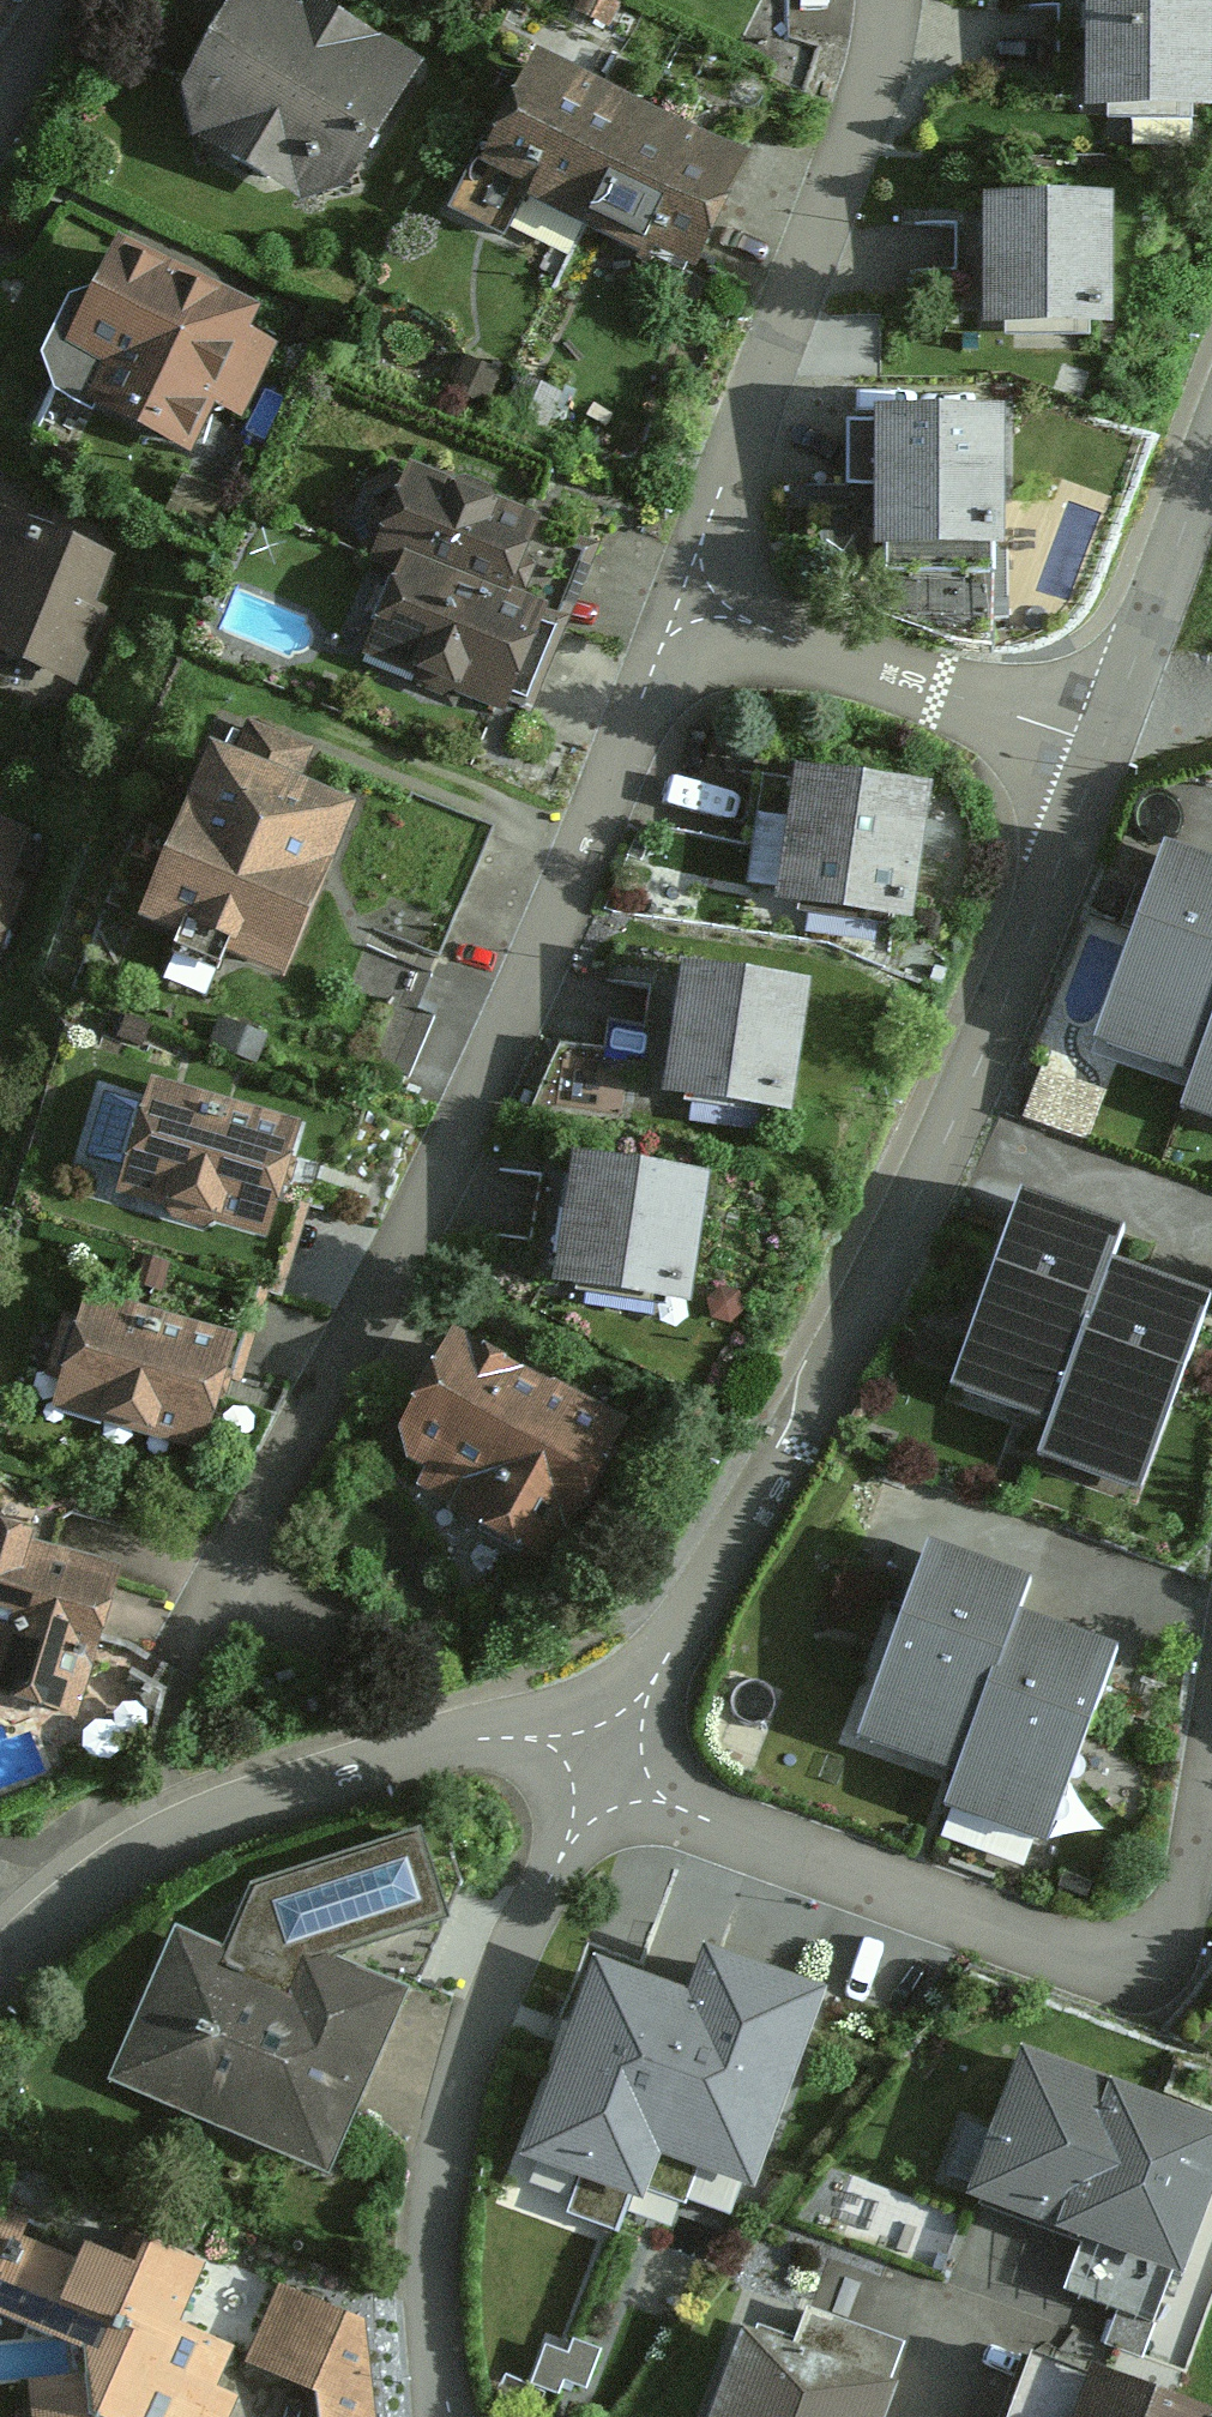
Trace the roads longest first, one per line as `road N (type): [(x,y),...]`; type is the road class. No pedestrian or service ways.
road 1 (residential): [(694,608),(524,1024),(203,1640)]
road 2 (residential): [(1112,749),(908,1239),(772,1495),(607,1764)]
road 3 (residential): [(607,1764),(712,1823),(1013,1935),(1115,1950),(1158,1935),(1175,1918),(1189,1878),(1211,1738)]
road 4 (residential): [(607,1764),(507,1966),(443,2148),(431,2289),(447,2416)]
road 5 (residential): [(0,1977),(44,1915),(172,1830),(422,1750),(484,1739),(532,1740),(607,1764)]
road 6 (residential): [(694,608),(866,119),(889,0)]
road 7 (residential): [(1112,749),(694,608)]
road 8 (residential): [(1211,471),(1112,749)]
road 9 (residential): [(74,0),(0,120)]

